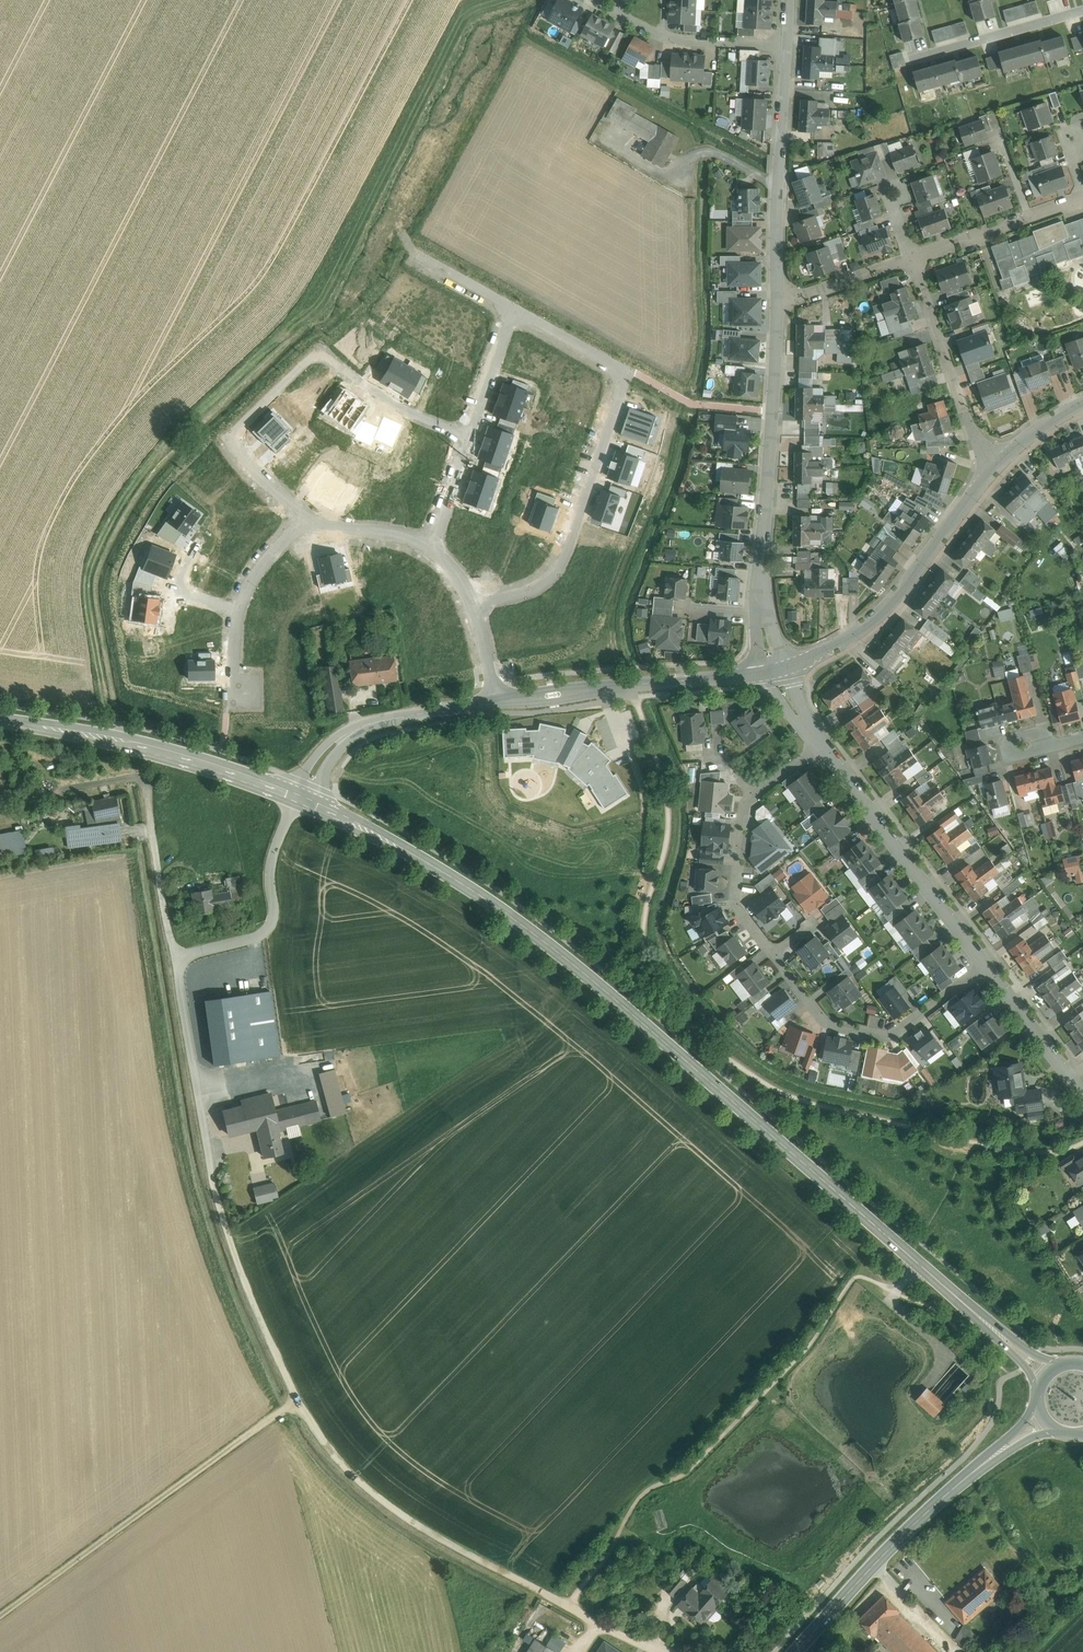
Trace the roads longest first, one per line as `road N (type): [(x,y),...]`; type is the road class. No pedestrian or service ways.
road 1 (secondary): [(977,1314),(552,947),(441,871),(308,803)]
road 2 (track): [(207,1153),(229,1238),(297,1403),(331,1454),(376,1496),(460,1552),(599,1624)]
road 3 (residential): [(986,964),(894,1034),(830,1025),(739,908),(743,807),(824,748)]
road 4 (residential): [(476,608),(533,588),(560,562),(623,369),(510,309)]
road 5 (track): [(0,1618),(297,1403)]
road 6 (residential): [(778,300),(763,609)]
road 7 (secondary): [(292,795),(121,741),(0,720)]
road 8 (unclassified): [(986,964),(824,748)]
road 9 (residential): [(788,46),(778,300)]
road 10 (secondary): [(795,1651),(967,1477)]
road 11 (tertiary): [(828,648),(889,605),(987,479)]
road 12 (residential): [(913,258),(987,479)]
road 13 (residential): [(1082,197),(913,258)]
road 14 (residential): [(911,57),(1082,8)]
road 15 (residential): [(618,14),(679,40),(788,46)]
road 16 (residential): [(468,436),(392,402),(321,352)]
road 17 (residential): [(913,258),(778,300)]
road 18 (unclassified): [(1072,1075),(986,964)]
road 19 (tertiary): [(358,728),(495,700)]
road 20 (residential): [(468,436),(510,309)]
road 21 (residential): [(428,546),(308,516)]
road 22 (tertiary): [(604,687),(725,676)]
road 23 (tertiary): [(987,479),(1026,439),(1082,405)]

